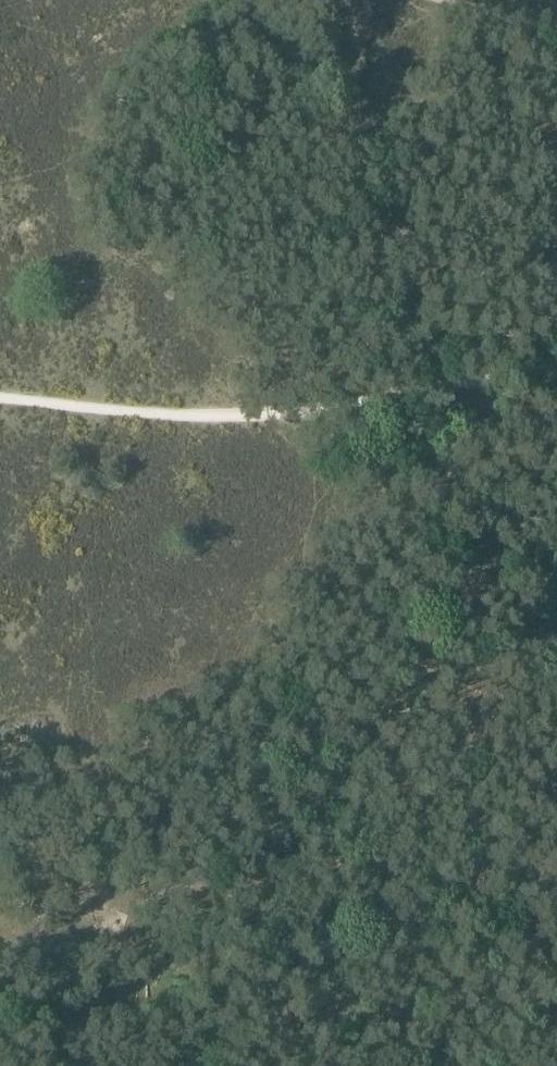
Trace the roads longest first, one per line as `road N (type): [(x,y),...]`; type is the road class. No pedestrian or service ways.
road 1 (track): [(0,924),(97,901),(556,980)]

